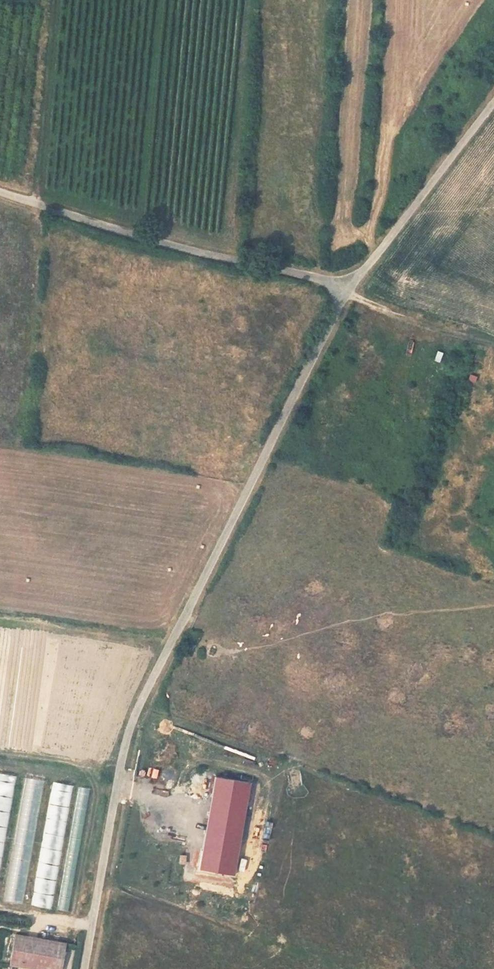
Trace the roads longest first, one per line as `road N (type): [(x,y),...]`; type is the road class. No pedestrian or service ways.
road 1 (unclassified): [(346,293),(136,710),(83,968)]
road 2 (unclassified): [(346,293),(0,192)]
road 3 (unclassified): [(493,101),(346,293)]
road 4 (track): [(36,204),(53,0)]
road 5 (track): [(493,344),(346,293)]

